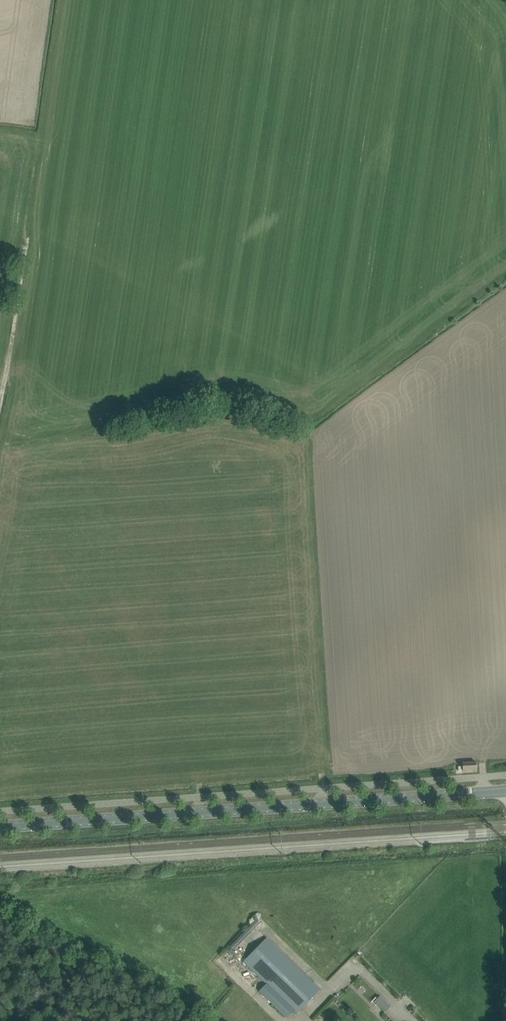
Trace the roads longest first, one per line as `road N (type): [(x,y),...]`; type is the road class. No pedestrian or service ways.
road 1 (secondary): [(0,827),(505,791)]

